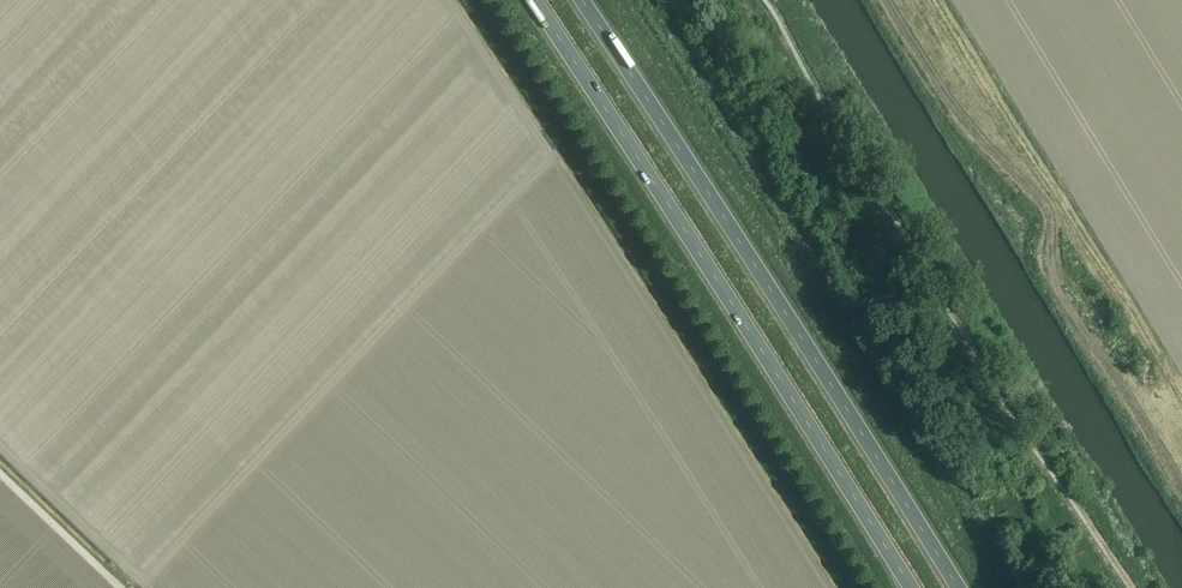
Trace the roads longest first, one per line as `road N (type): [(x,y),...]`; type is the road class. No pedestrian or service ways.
road 1 (trunk): [(532,0),(911,587)]
road 2 (trunk): [(958,587),(589,0)]
road 3 (track): [(121,587),(0,473)]

